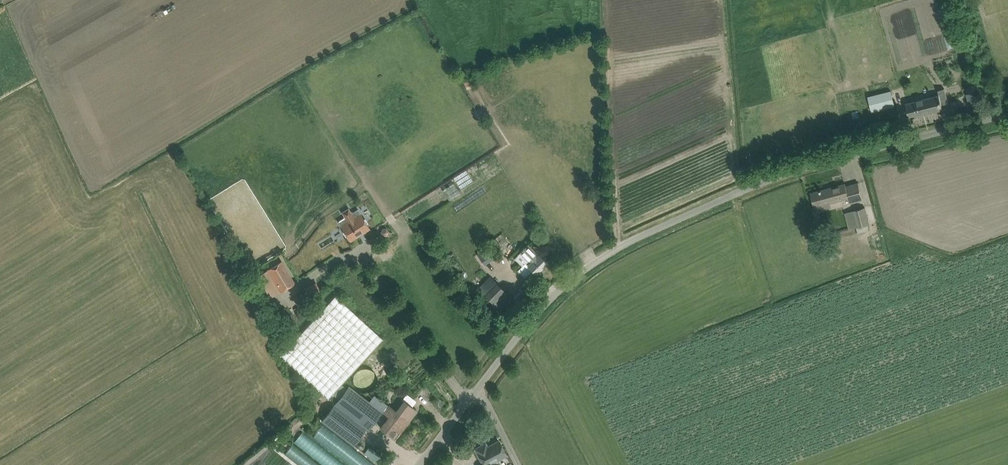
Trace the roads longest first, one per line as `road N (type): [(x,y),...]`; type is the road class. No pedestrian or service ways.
road 1 (unclassified): [(417,464),(526,325),(608,255),(763,183),(1007,117)]

